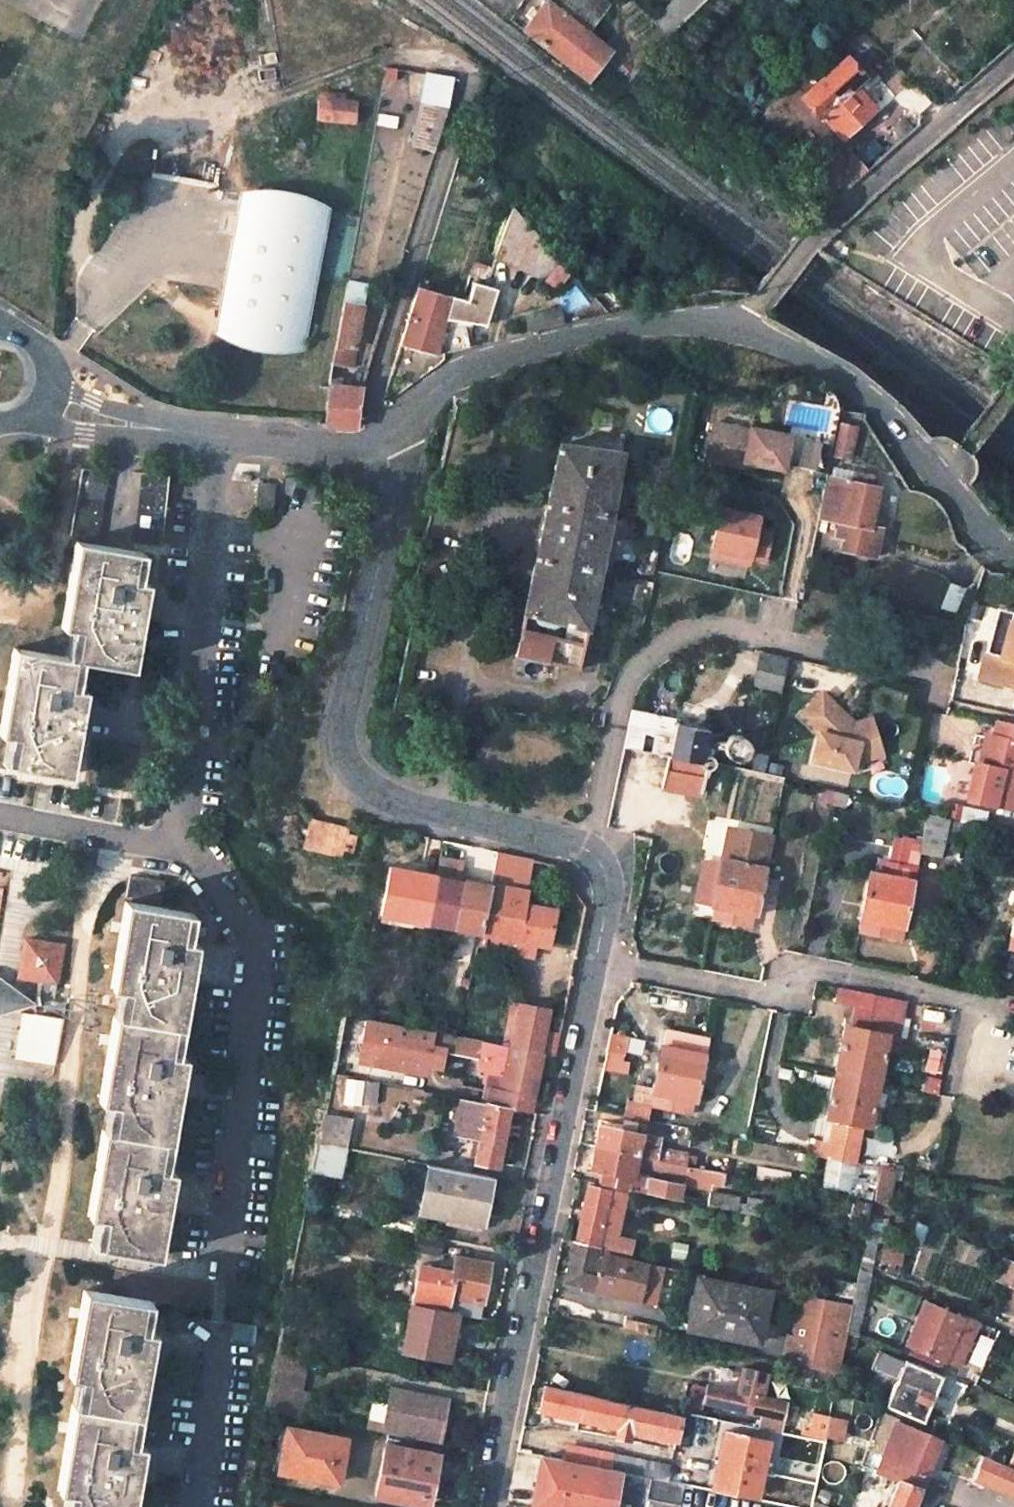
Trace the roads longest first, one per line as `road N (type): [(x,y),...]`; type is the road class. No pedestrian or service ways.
road 1 (unclassified): [(1013,556),(846,383),(732,321),(578,336),(479,365),(432,398),(385,450)]
road 2 (unclassified): [(583,847),(604,871),(608,901),(491,1506)]
road 3 (residential): [(385,450),(371,387),(467,75),(444,53),(393,53),(285,94)]
road 4 (unclassified): [(385,450),(342,730),(351,771),(382,796),(583,847)]
road 5 (residential): [(583,847),(625,683),(643,658),(682,633),(704,628),(938,680)]
road 6 (unclassified): [(34,415),(84,433),(219,436)]
road 7 (unclassified): [(219,436),(50,383)]
road 8 (unclassified): [(219,436),(385,450)]

